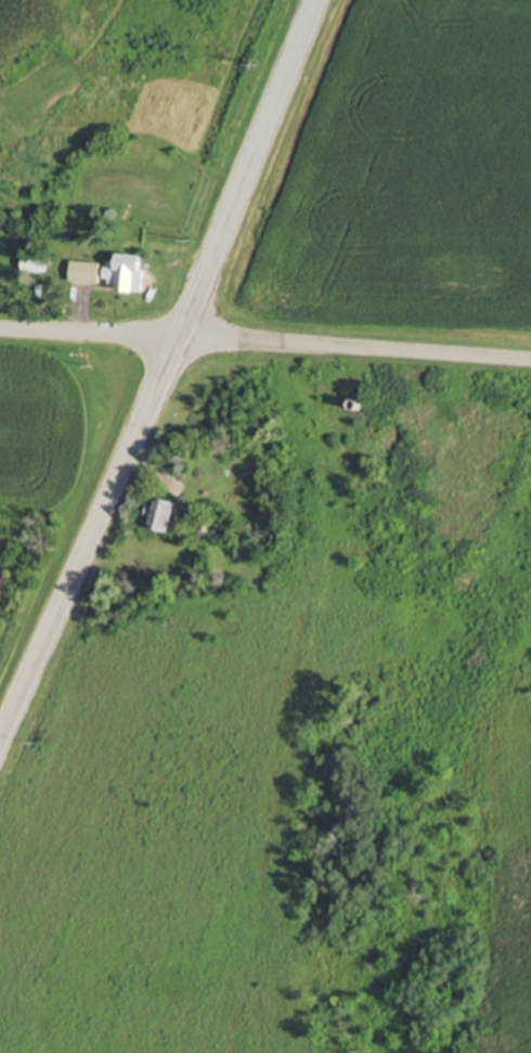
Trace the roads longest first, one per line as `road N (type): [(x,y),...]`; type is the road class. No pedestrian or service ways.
road 1 (secondary): [(0,746),(319,0)]
road 2 (residential): [(0,336),(179,338),(530,364)]

